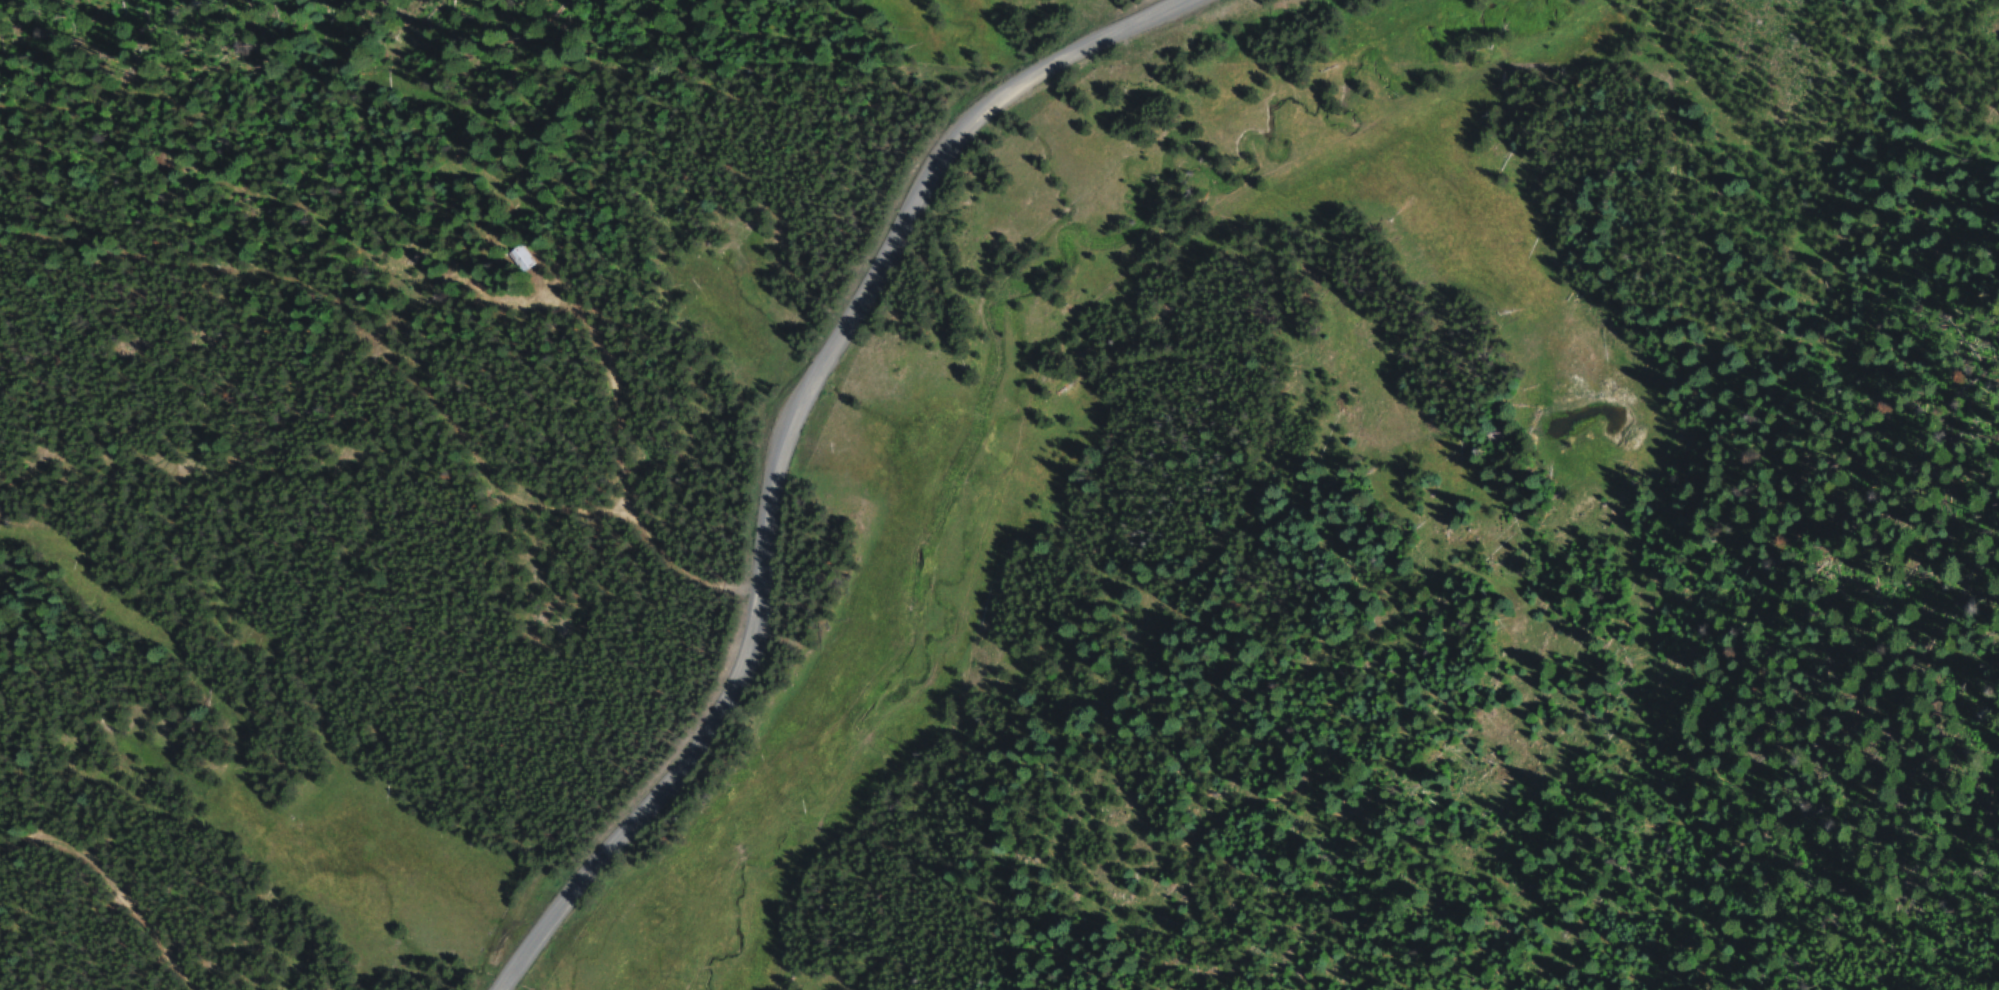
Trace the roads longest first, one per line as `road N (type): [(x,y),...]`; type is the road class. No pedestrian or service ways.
road 1 (tertiary): [(504,989),(570,894),(665,797),(745,671),(762,621),(771,497),(802,399),(963,130),(1031,75),(1180,0)]
road 2 (track): [(0,863),(15,850),(57,840),(98,857),(199,989)]

